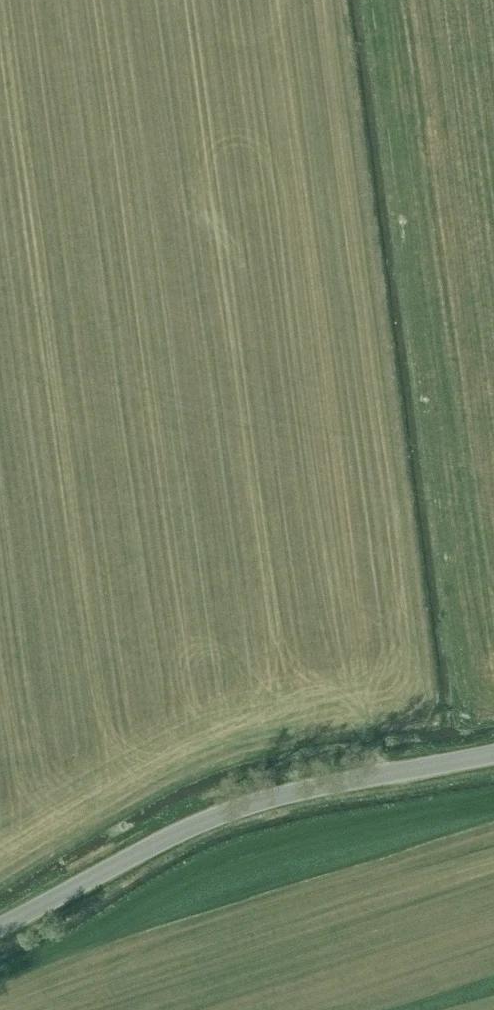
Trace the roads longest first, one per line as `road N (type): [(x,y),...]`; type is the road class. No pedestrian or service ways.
road 1 (tertiary): [(0,928),(195,832),(331,790),(493,757)]

